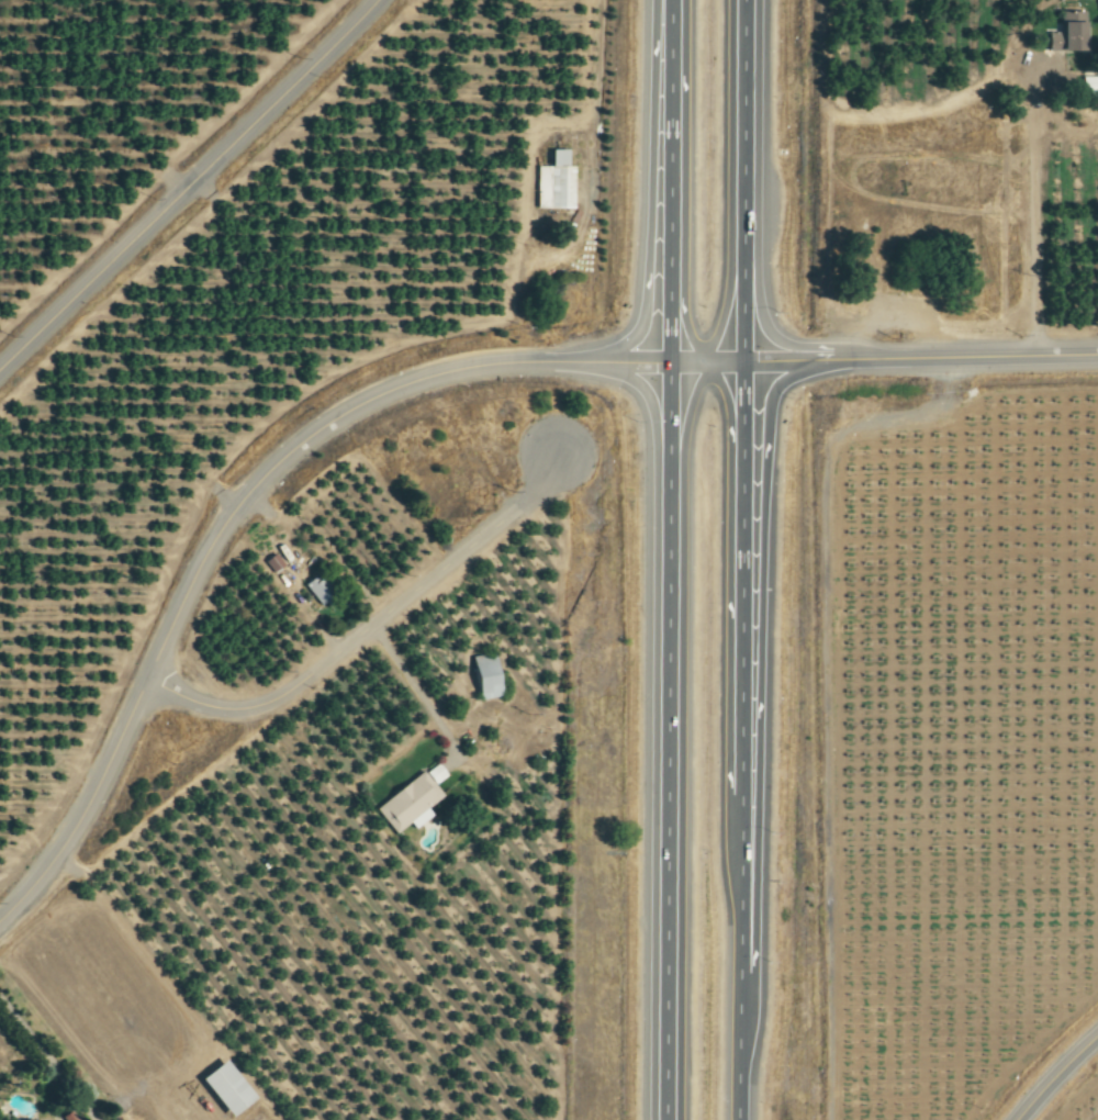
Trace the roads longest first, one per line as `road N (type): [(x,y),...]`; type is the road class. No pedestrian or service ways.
road 1 (residential): [(0,924),(81,824),(204,563),(248,497),(289,456),(337,419),(436,376),(545,361),(669,362)]
road 2 (trunk): [(737,1101),(741,362)]
road 3 (trunk): [(669,362),(671,1062)]
road 4 (trunk): [(738,1008),(752,962),(765,422),(776,385),(826,360)]
road 5 (residential): [(0,369),(379,0)]
road 6 (tertiary): [(669,362),(1097,355)]
road 7 (motorway): [(654,0),(642,317),(624,345),(584,361)]
road 8 (residential): [(1037,80),(1040,356)]
road 9 (trunk): [(741,362),(743,97)]
road 10 (trunk): [(670,127),(669,362)]
road 11 (trunk): [(584,361),(628,378),(649,399),(669,488)]
road 12 (trunk): [(826,360),(771,335),(742,248)]
road 13 (trunk): [(707,362),(669,488)]
road 14 (motorway): [(670,0),(670,127)]

